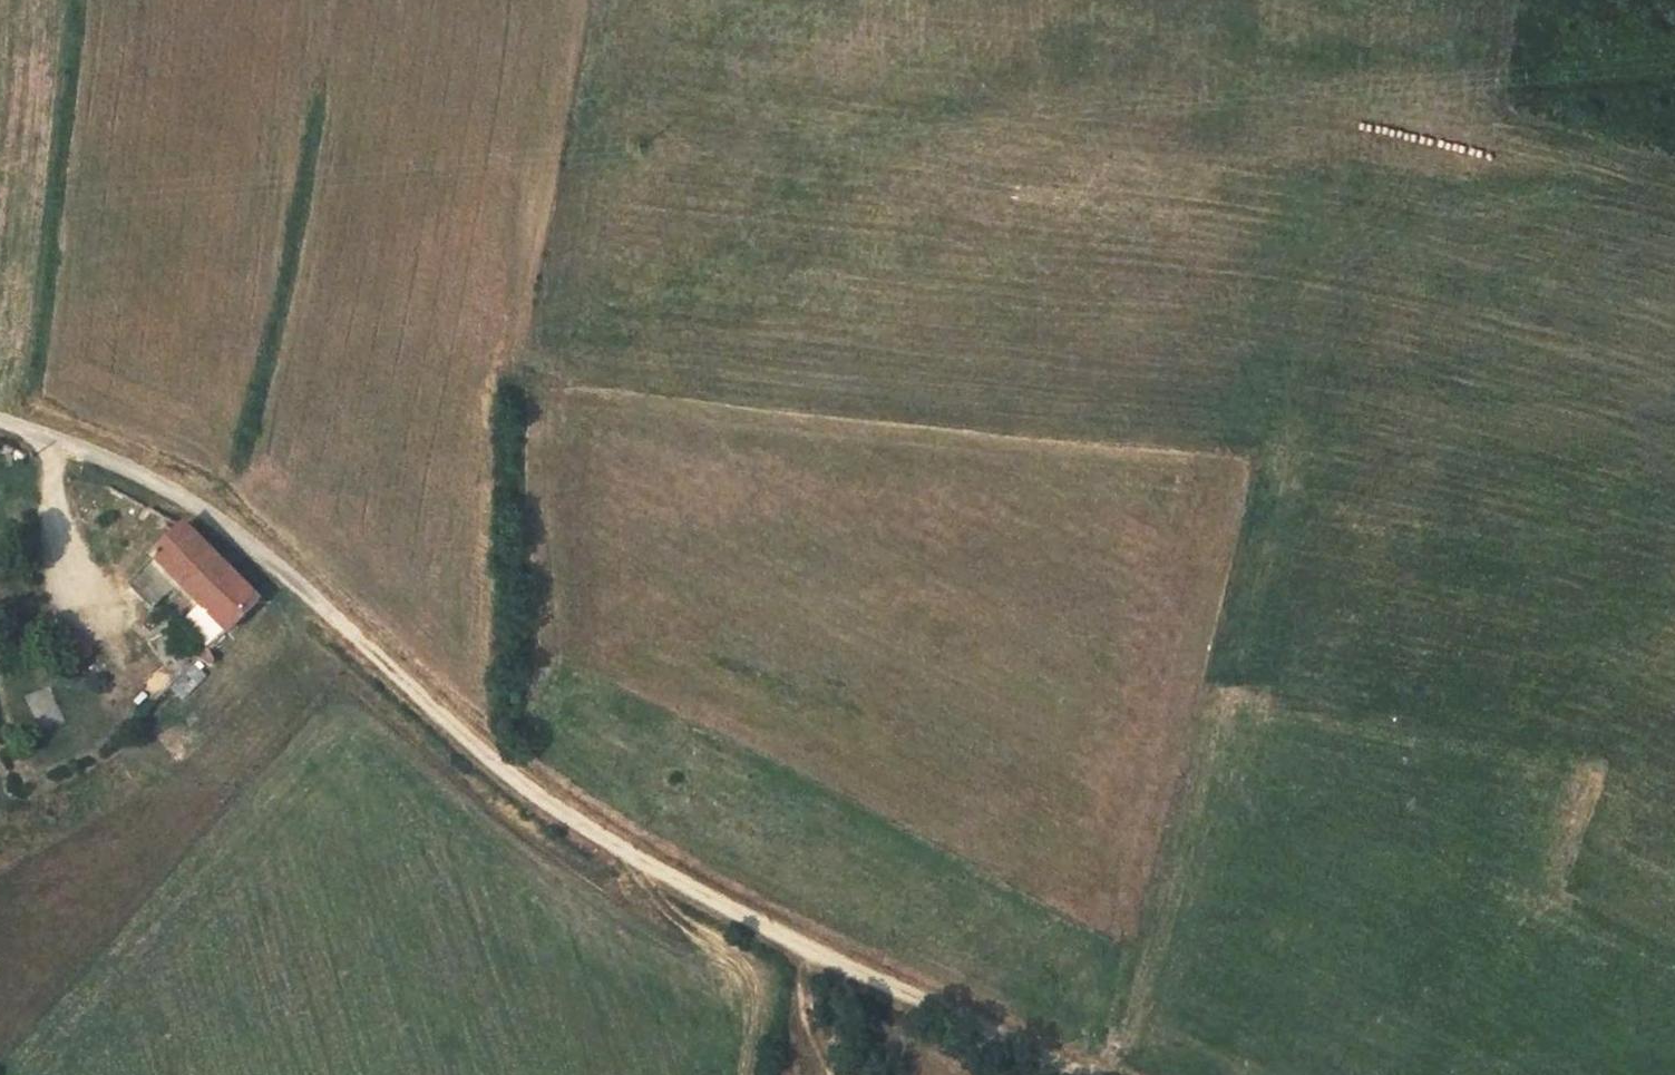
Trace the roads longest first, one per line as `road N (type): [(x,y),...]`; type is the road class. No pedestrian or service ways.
road 1 (track): [(0,422),(161,485),(312,592),(511,777),(809,944),(1092,1074)]

